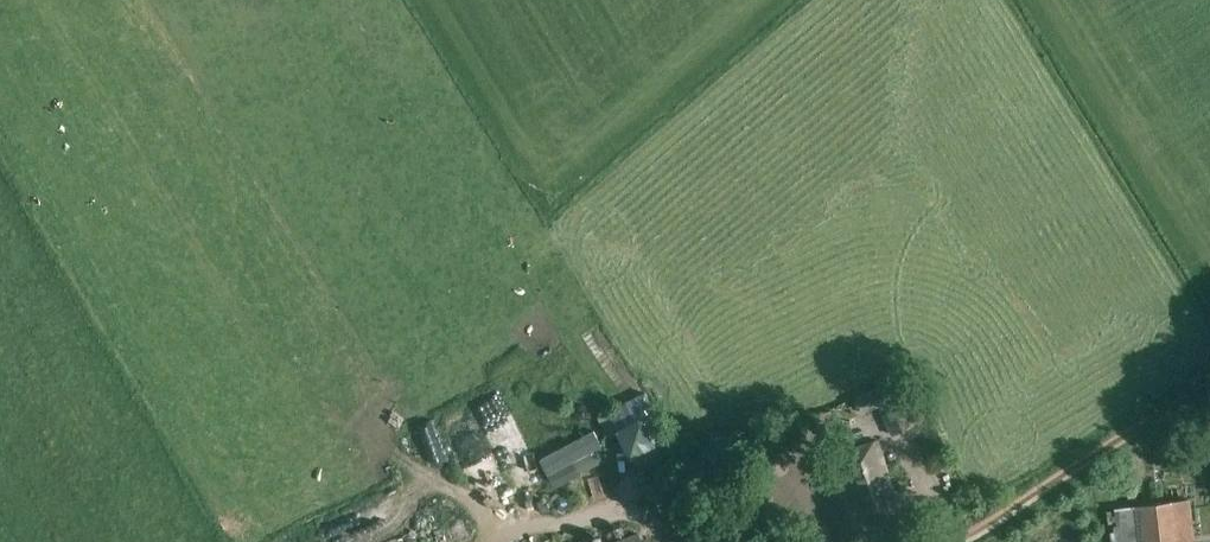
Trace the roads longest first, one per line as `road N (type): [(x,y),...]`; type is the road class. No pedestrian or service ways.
road 1 (track): [(927,541),(1046,485),(1209,388)]

